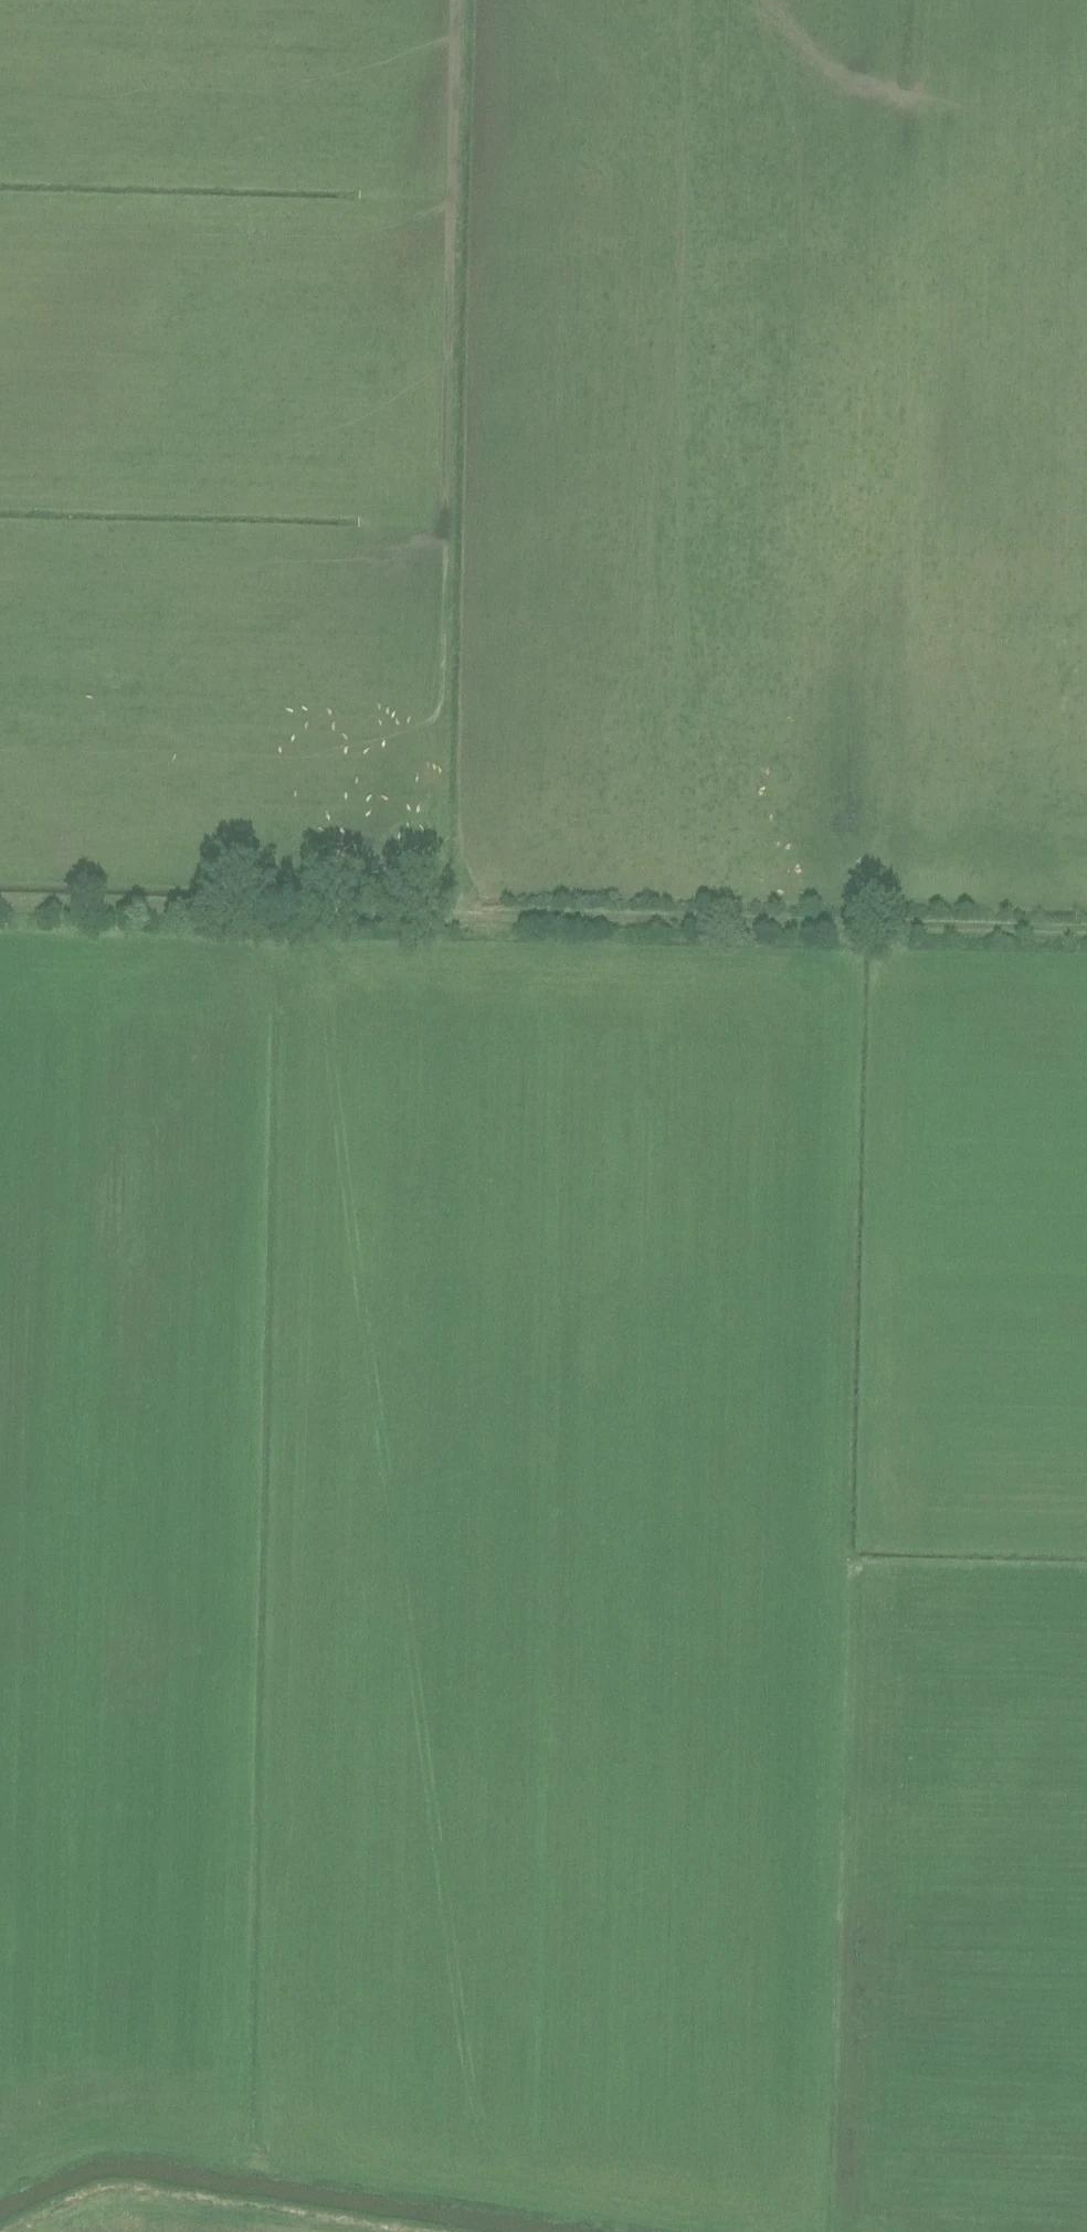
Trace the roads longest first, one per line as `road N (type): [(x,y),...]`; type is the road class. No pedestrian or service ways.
road 1 (track): [(0,906),(1086,934)]

